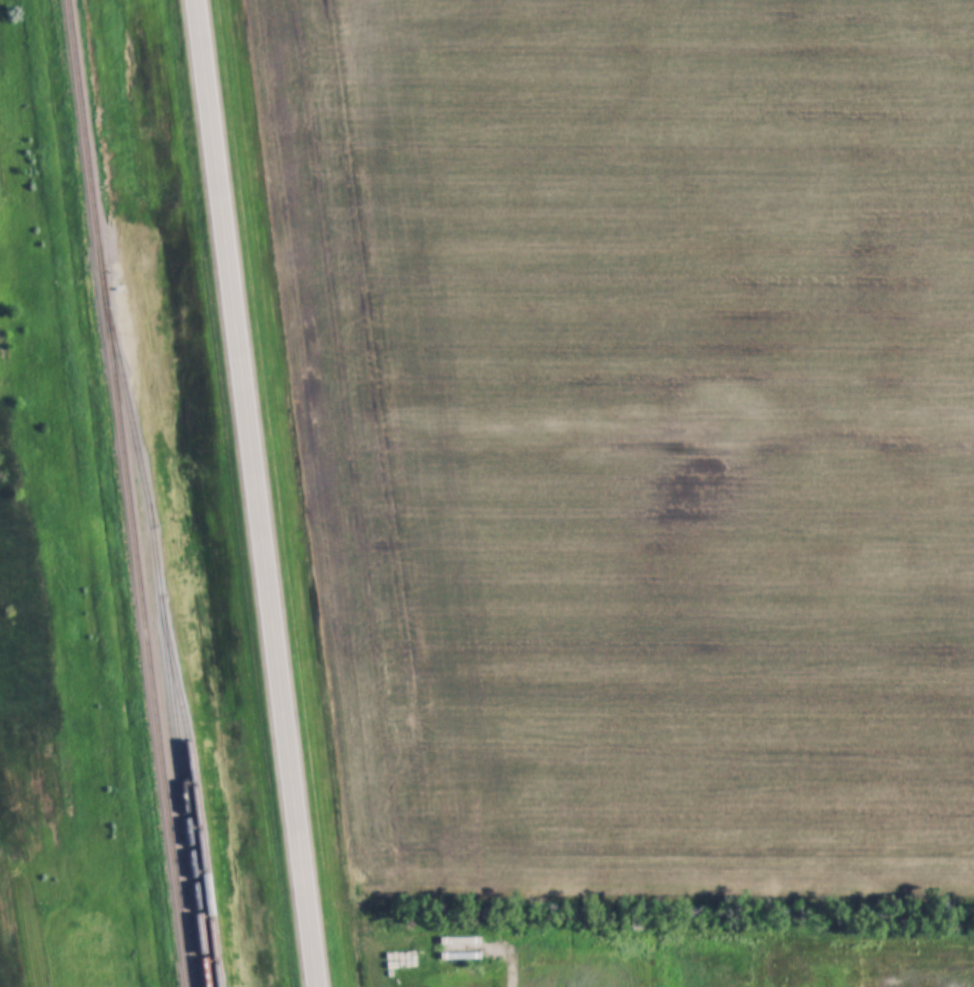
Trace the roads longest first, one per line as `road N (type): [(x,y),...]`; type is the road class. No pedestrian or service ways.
road 1 (primary): [(316,986),(195,0)]

